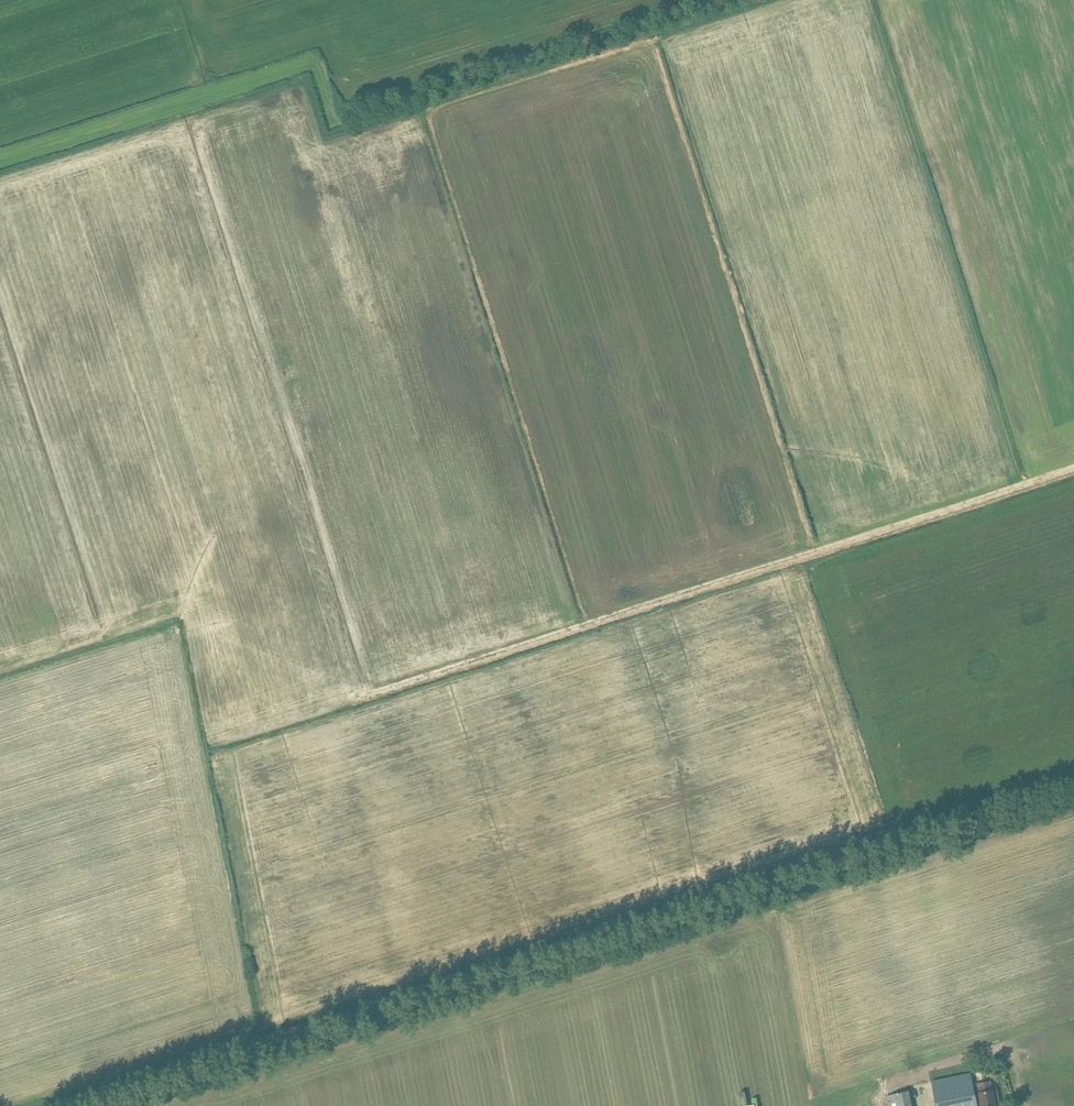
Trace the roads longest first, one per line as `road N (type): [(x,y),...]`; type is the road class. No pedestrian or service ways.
road 1 (track): [(742,0),(333,123)]
road 2 (track): [(1073,797),(773,895)]

